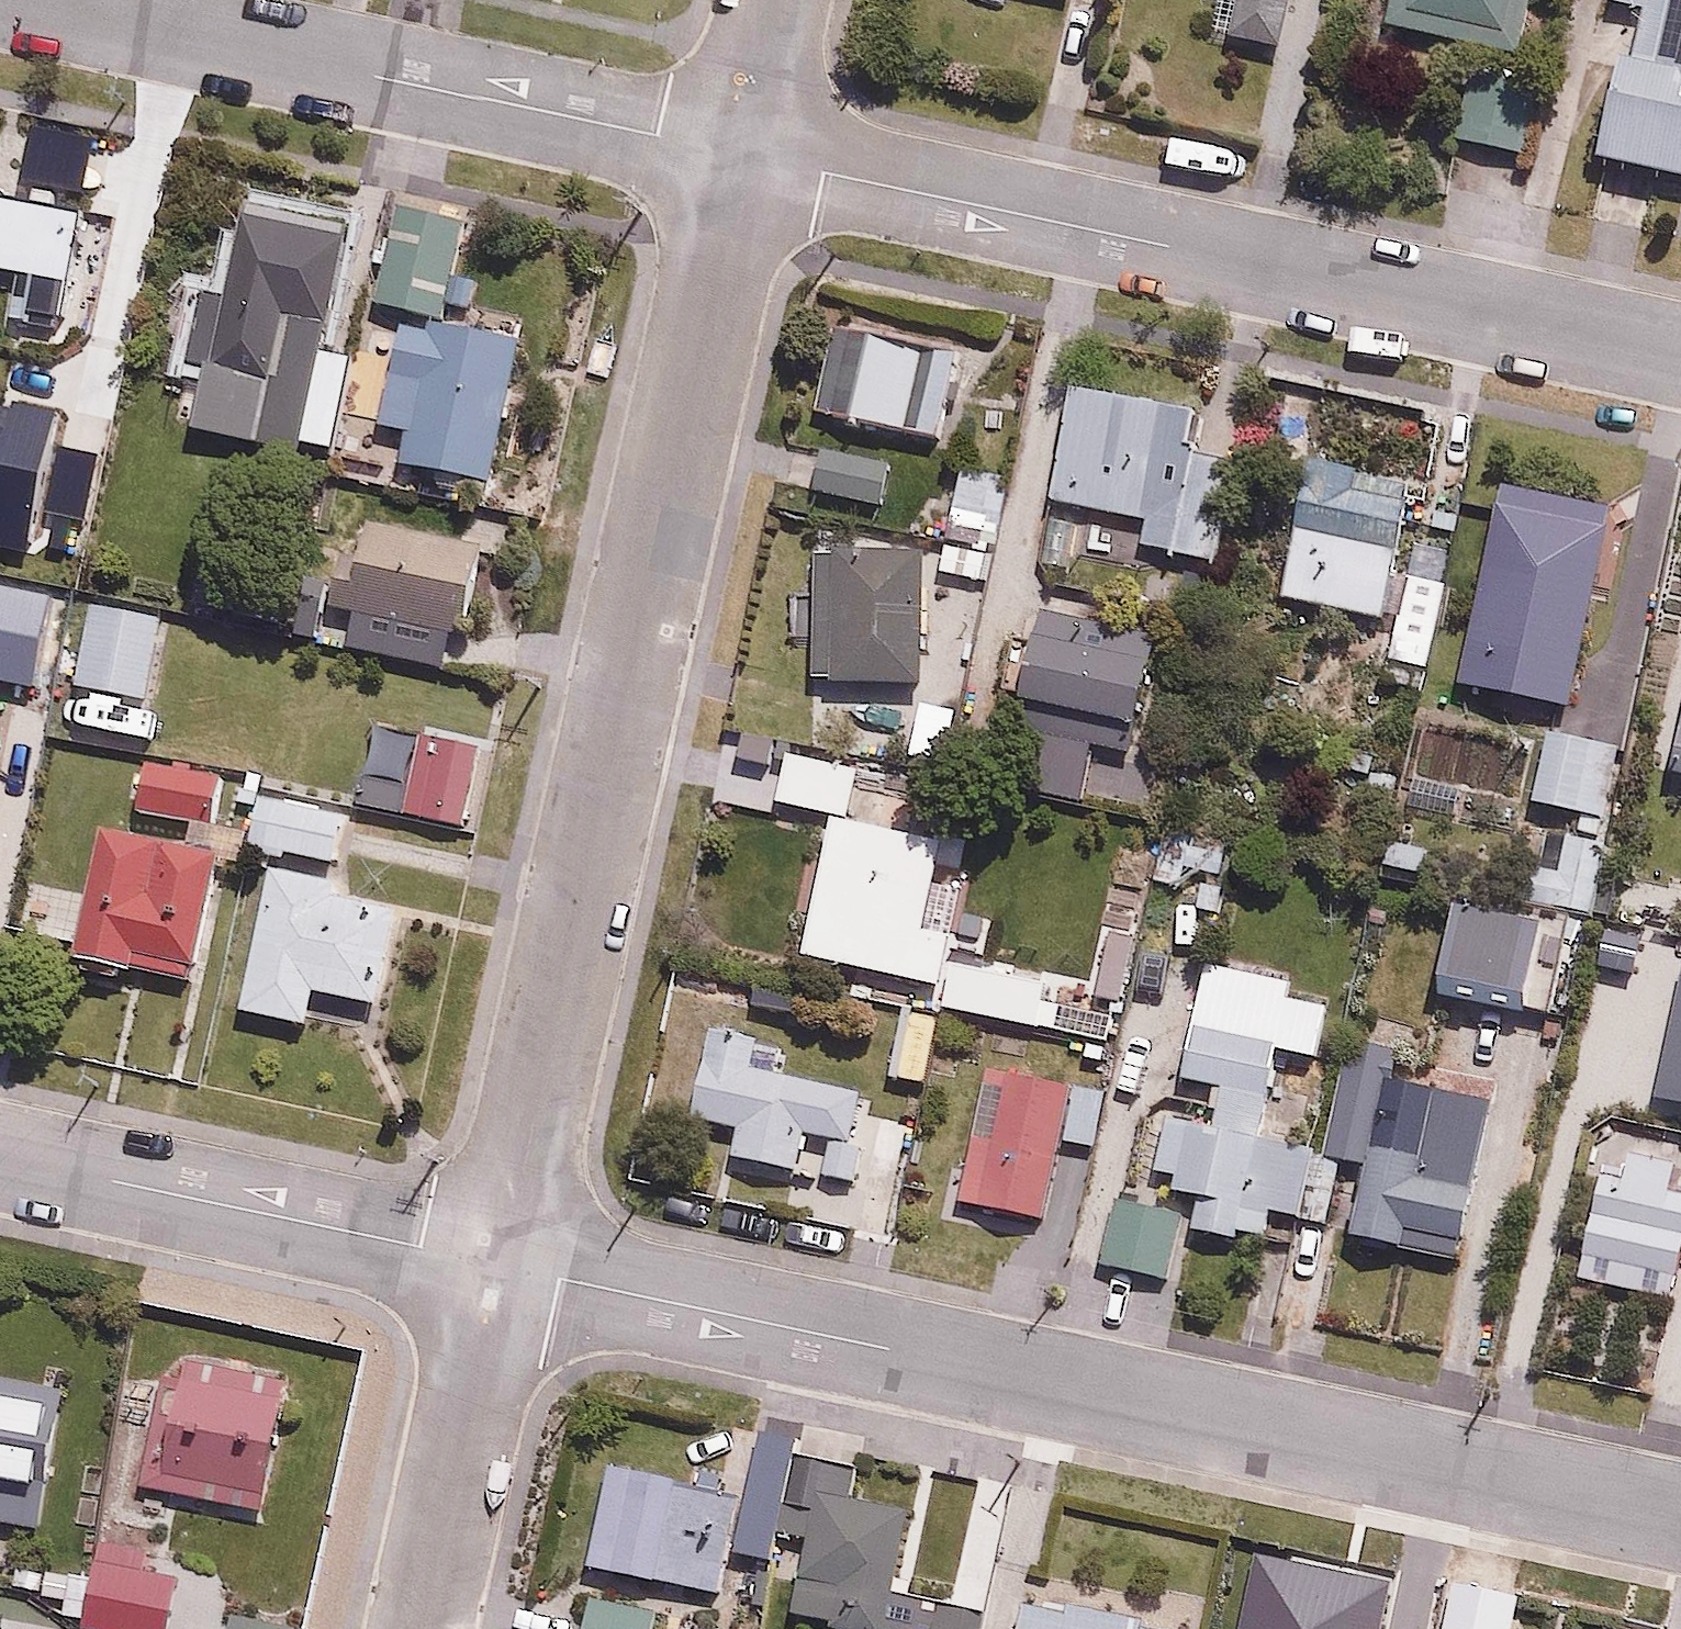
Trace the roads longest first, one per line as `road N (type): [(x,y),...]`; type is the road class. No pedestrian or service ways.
road 1 (residential): [(1680,1513),(498,1265)]
road 2 (residential): [(745,156),(498,1265)]
road 3 (residential): [(1680,354),(745,156)]
road 4 (residential): [(745,156),(32,0)]
road 5 (residential): [(498,1265),(0,1157)]
road 6 (residential): [(498,1265),(420,1628)]
road 7 (residential): [(777,0),(745,156)]

